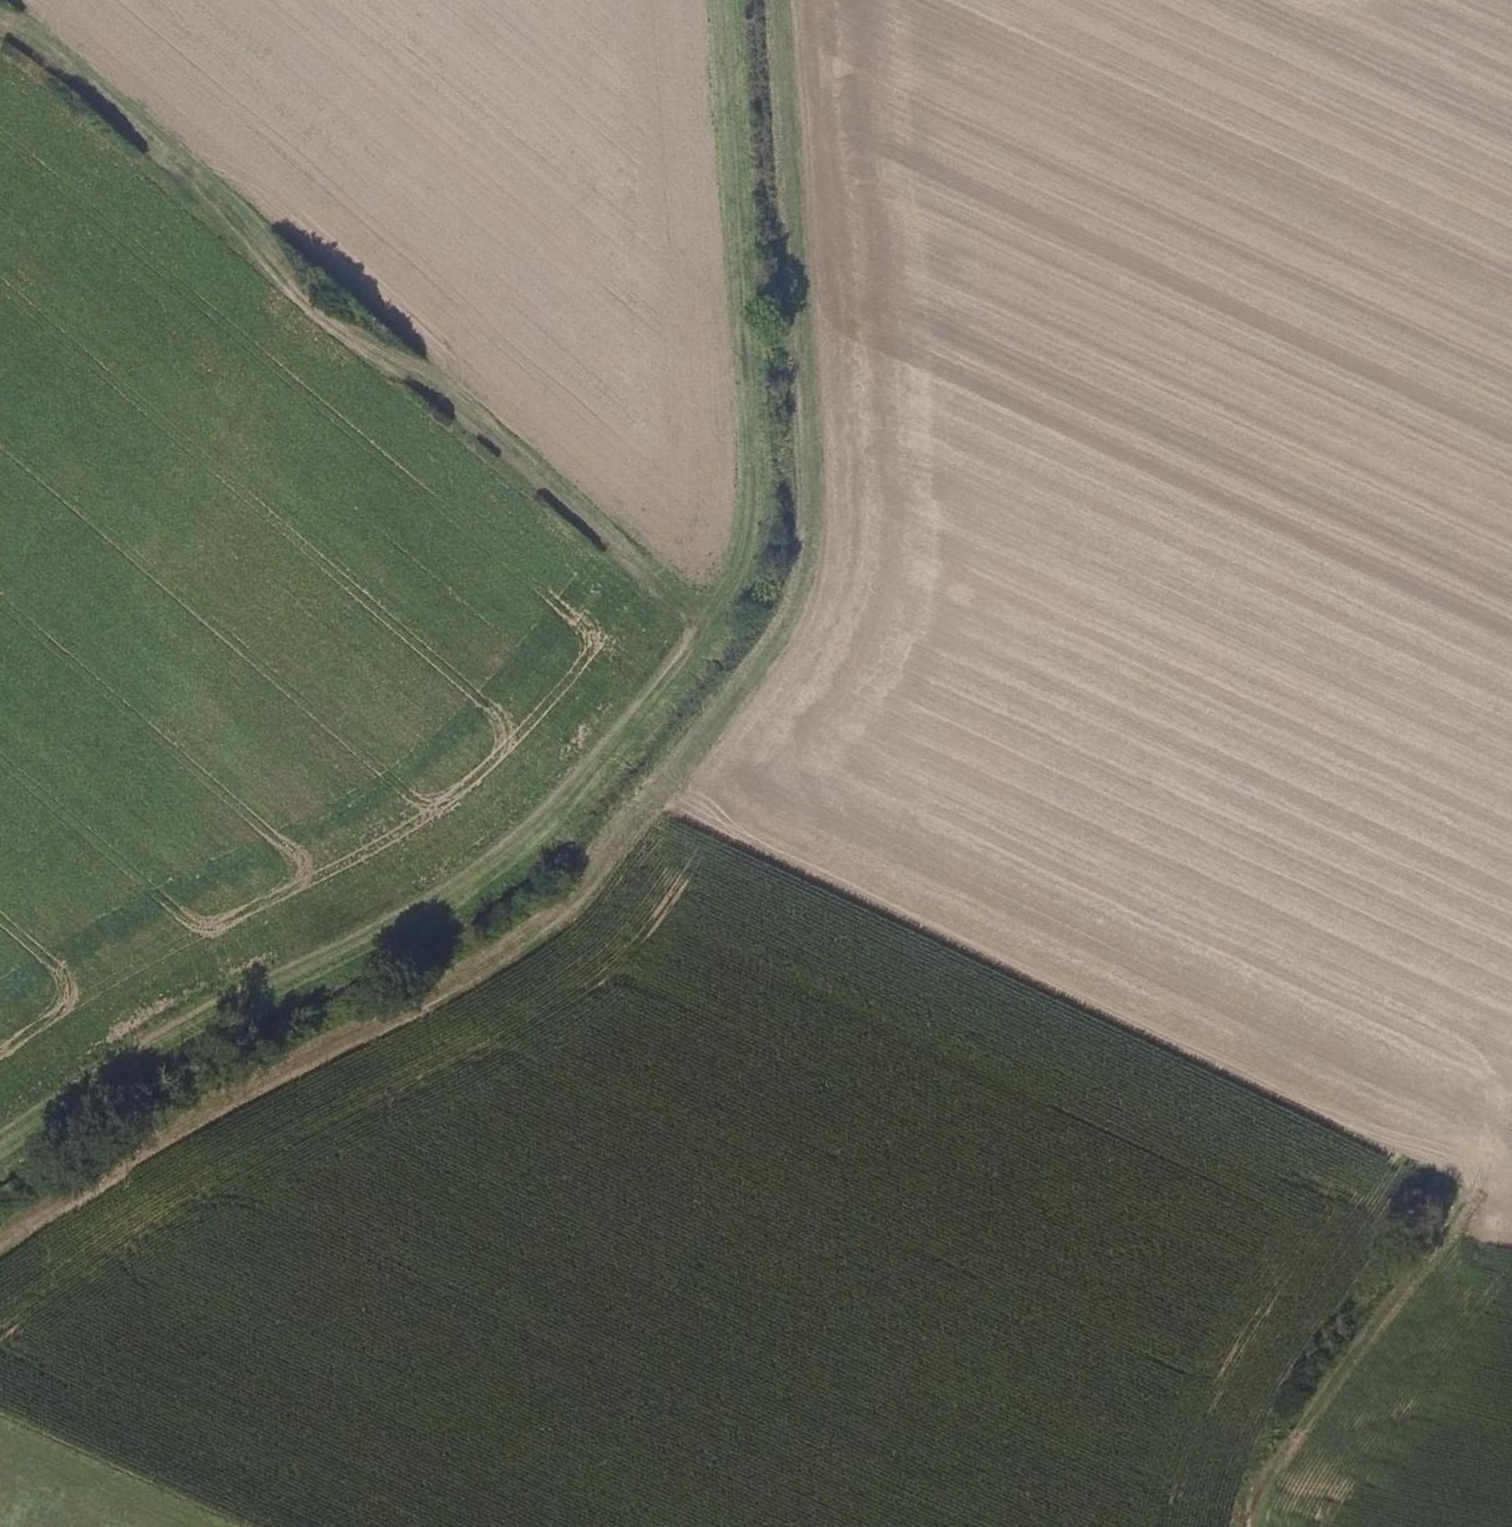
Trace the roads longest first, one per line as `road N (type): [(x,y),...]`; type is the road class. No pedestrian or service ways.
road 1 (track): [(1249,1526),(1259,1460),(1511,1095)]

